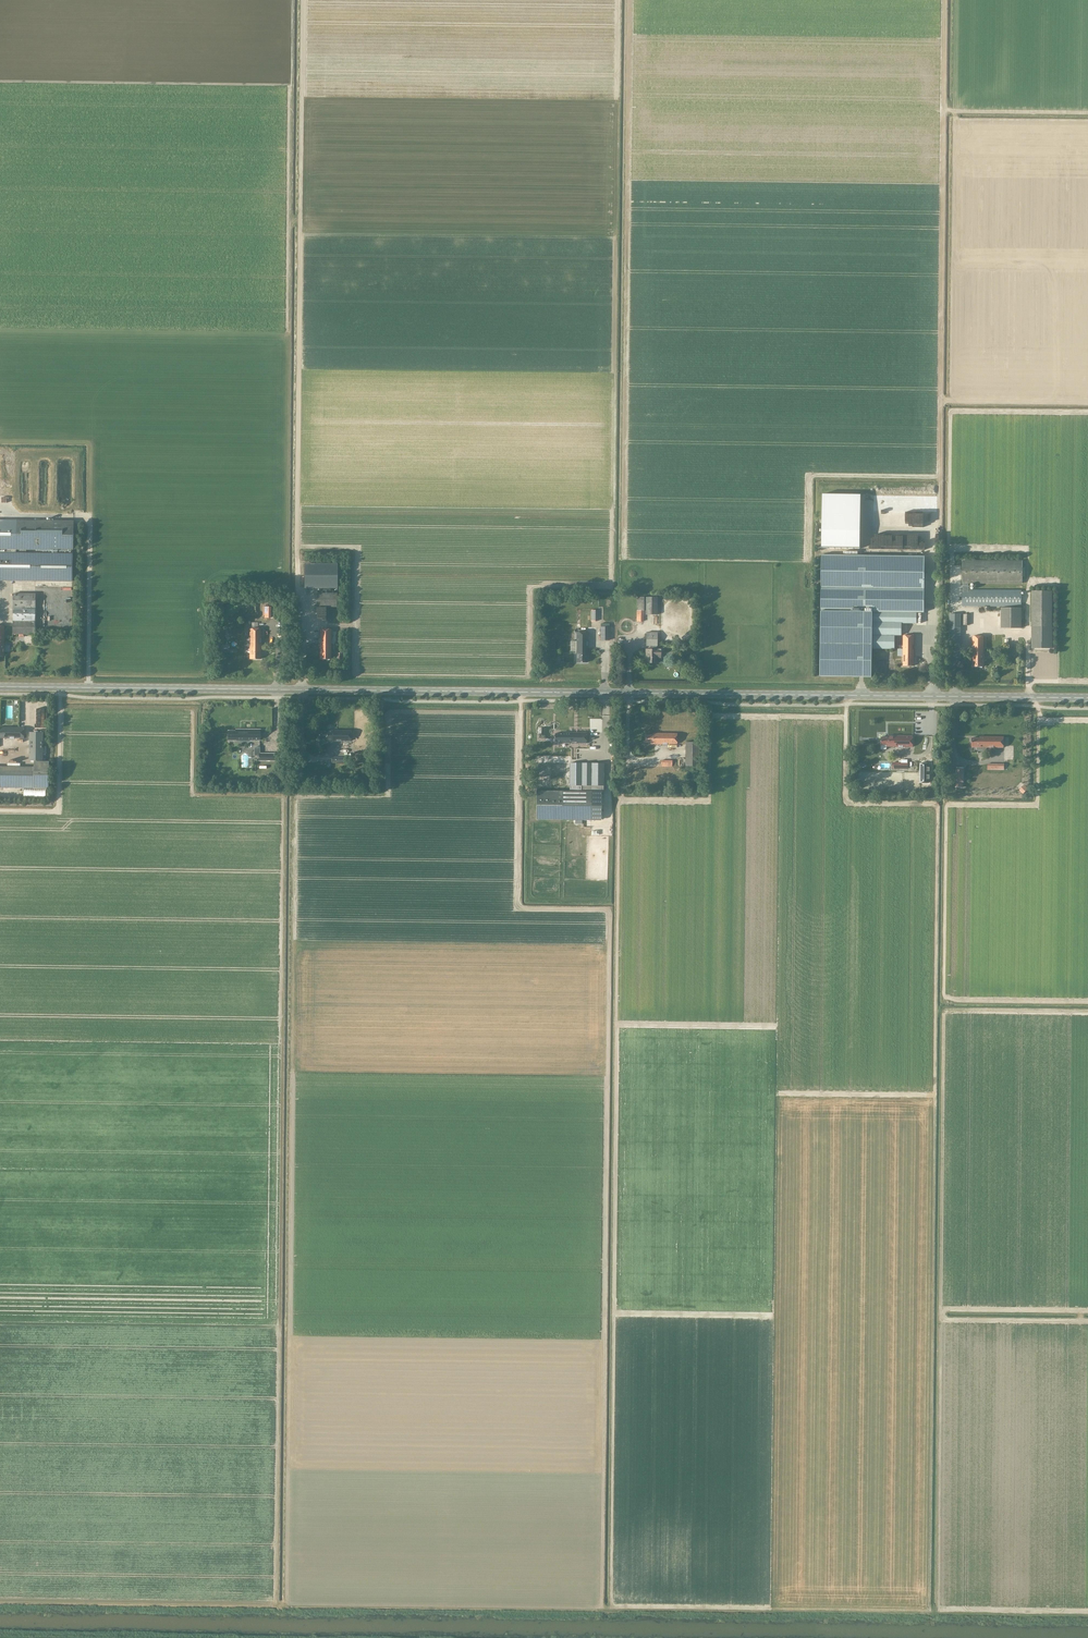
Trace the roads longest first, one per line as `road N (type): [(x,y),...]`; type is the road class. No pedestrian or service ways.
road 1 (secondary): [(0,687),(1087,698)]
road 2 (track): [(846,695),(847,802),(936,802),(936,815)]
road 3 (track): [(0,810),(57,811),(61,687)]

